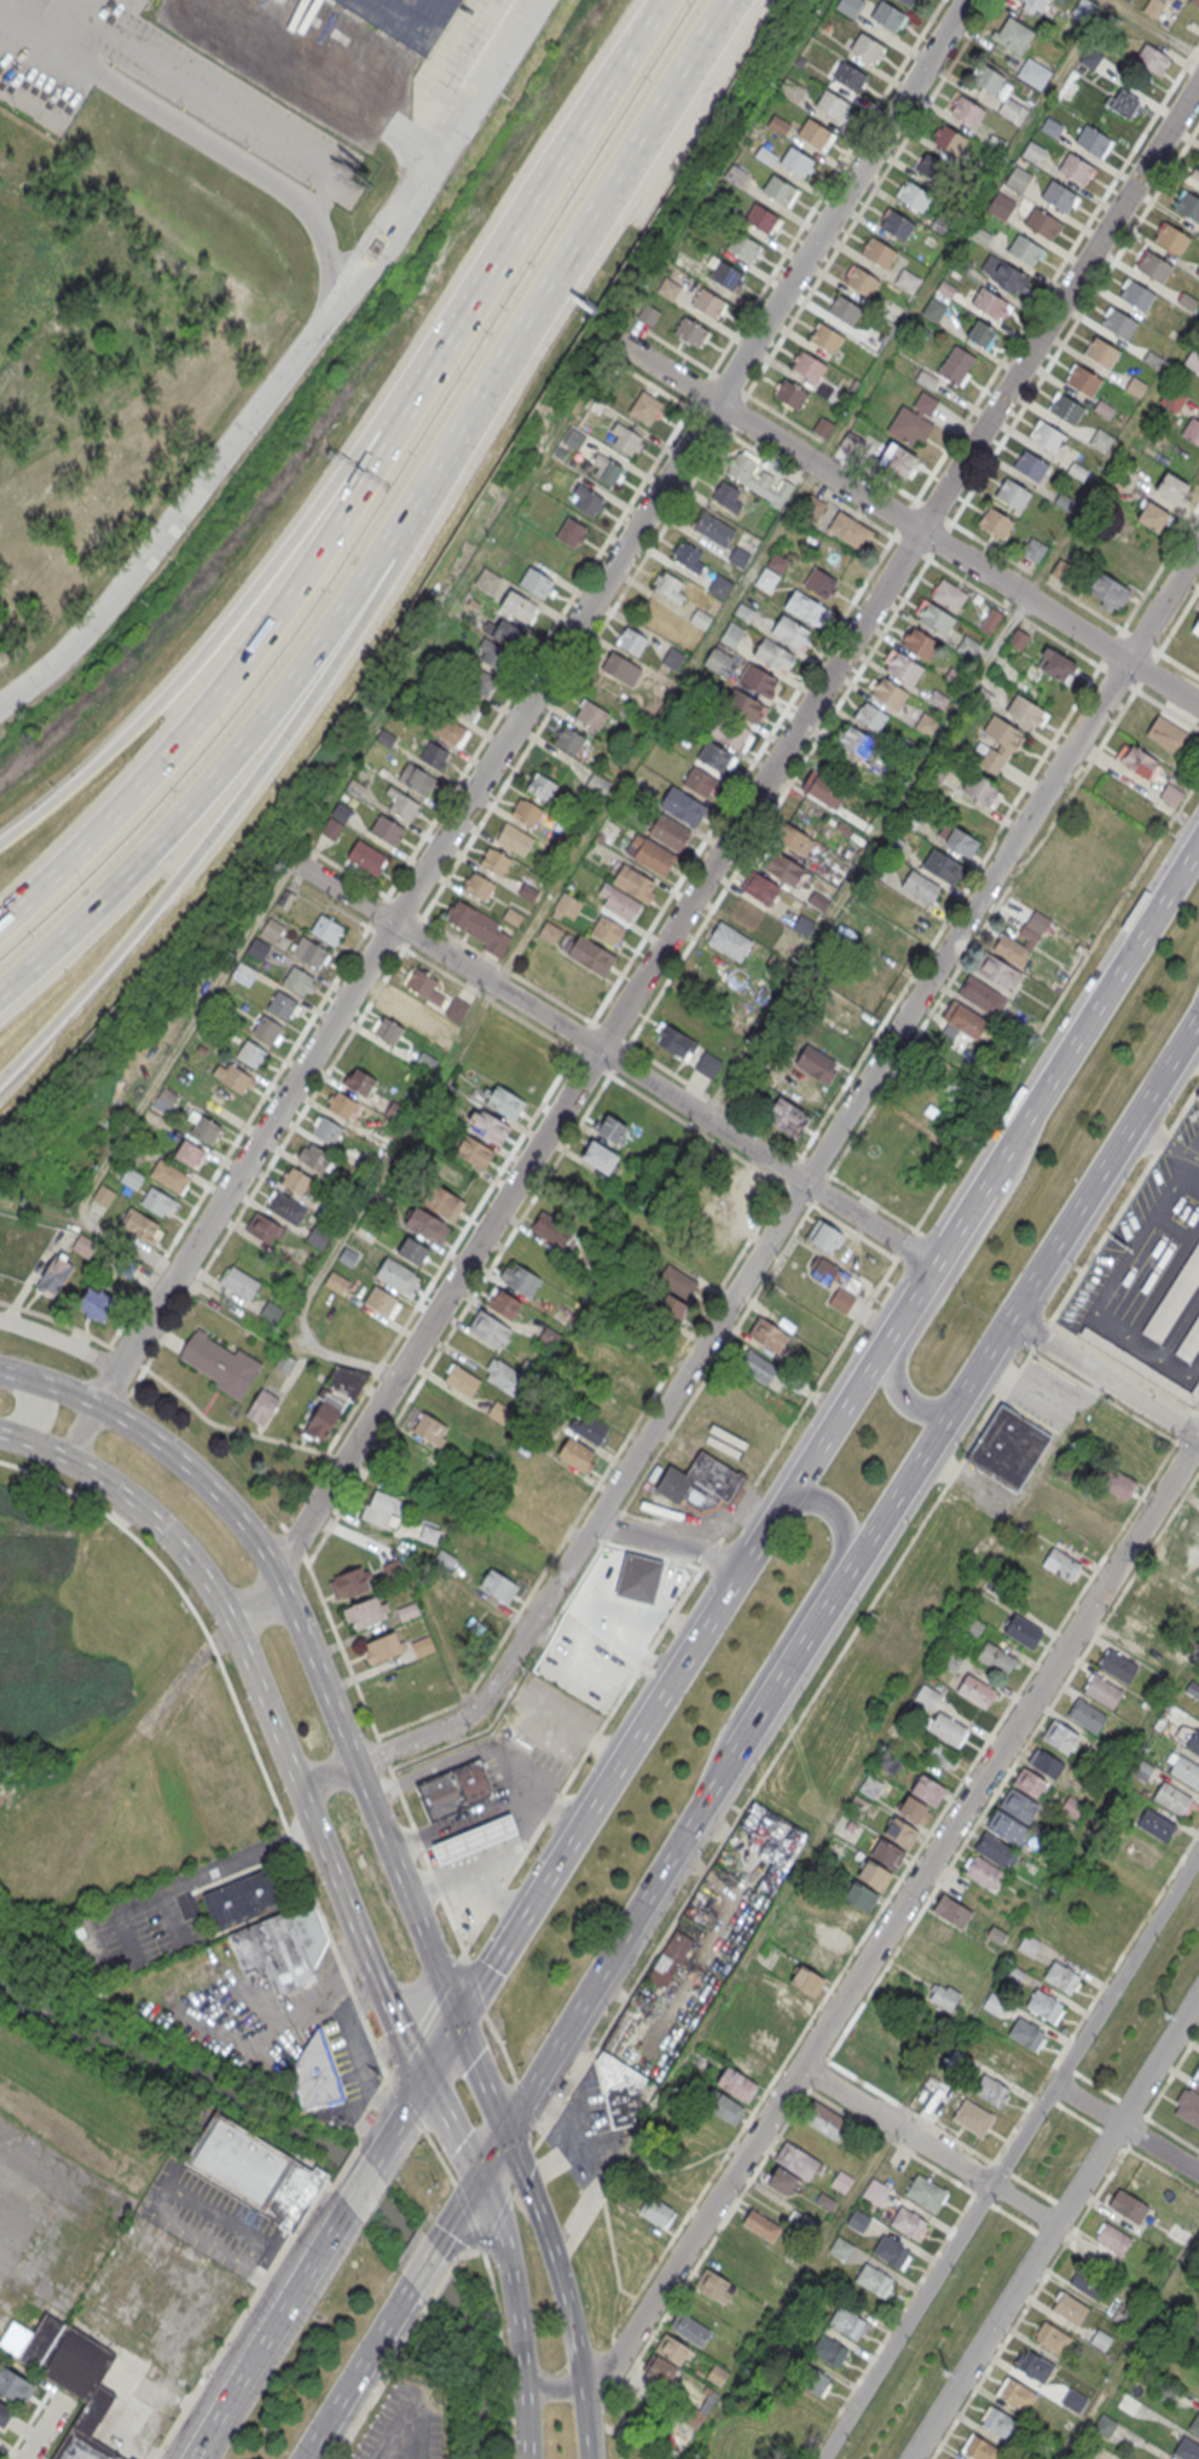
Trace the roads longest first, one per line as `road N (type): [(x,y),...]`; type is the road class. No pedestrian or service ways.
road 1 (residential): [(1198,80),(290,1547),(279,1577)]
road 2 (residential): [(965,0),(94,1404)]
road 3 (residential): [(1198,544),(474,1716),(297,1788)]
road 4 (residential): [(581,2384),(613,2362),(1198,1436)]
road 5 (residential): [(932,1266),(601,1046),(291,861)]
road 6 (residential): [(1198,1850),(821,2458)]
road 7 (residential): [(1198,706),(614,340)]
road 8 (motorway): [(413,391),(323,539),(189,731),(58,876),(0,925)]
road 9 (primary): [(842,1581),(1198,1020)]
road 10 (motorway): [(0,1077),(186,867),(377,600),(393,550)]
road 11 (motorway): [(413,391),(168,691),(0,841)]
road 12 (motorway): [(0,992),(151,848),(393,550)]
road 13 (primary): [(768,1522),(457,2021)]
road 14 (residential): [(910,2458),(1198,1993)]
road 15 (residential): [(0,704),(94,620),(326,317)]
road 16 (secondary): [(230,1620),(422,2080)]
road 17 (secondary): [(457,2021),(279,1577)]
road 18 (motorway): [(508,360),(734,0)]
road 19 (primary): [(1037,1099),(1018,1172),(897,1367),(907,1398),(931,1409),(971,1385)]
road 20 (primary): [(1198,836),(986,1183)]
road 21 (primary): [(716,1793),(720,1737),(844,1540),(838,1518),(816,1503),(787,1506),(768,1522)]
road 22 (motorway): [(609,80),(413,391)]
road 23 (primary): [(540,2077),(716,1793)]
road 24 (secondary): [(279,1577),(227,1507),(154,1441),(94,1404),(24,1379)]
road 25 (secondary): [(0,1434),(88,1472),(137,1503),(179,1543),(230,1620)]
road 26 (residential): [(1055,2226),(800,2067)]
road 27 (secondary): [(480,2175),(499,2222),(517,2311),(527,2458)]
road 28 (secondary): [(581,2384),(556,2257),(506,2132)]
road 29 (primary): [(904,1309),(768,1522)]
road 30 (primary): [(716,1793),(842,1581)]
road 31 (motorway): [(393,550),(508,360)]
road 32 (residential): [(1198,1439),(1012,1320)]
road 33 (primary): [(290,2292),(186,2458)]
road 34 (primary): [(306,2458),(409,2295)]
road 35 (primary): [(290,2292),(292,2327),(213,2458)]
road 36 (residential): [(1198,2174),(1054,2084)]
road 37 (residential): [(741,1564),(587,1531)]
road 38 (primary): [(986,1183),(904,1309)]
road 39 (secondary): [(506,2132),(457,2021)]

